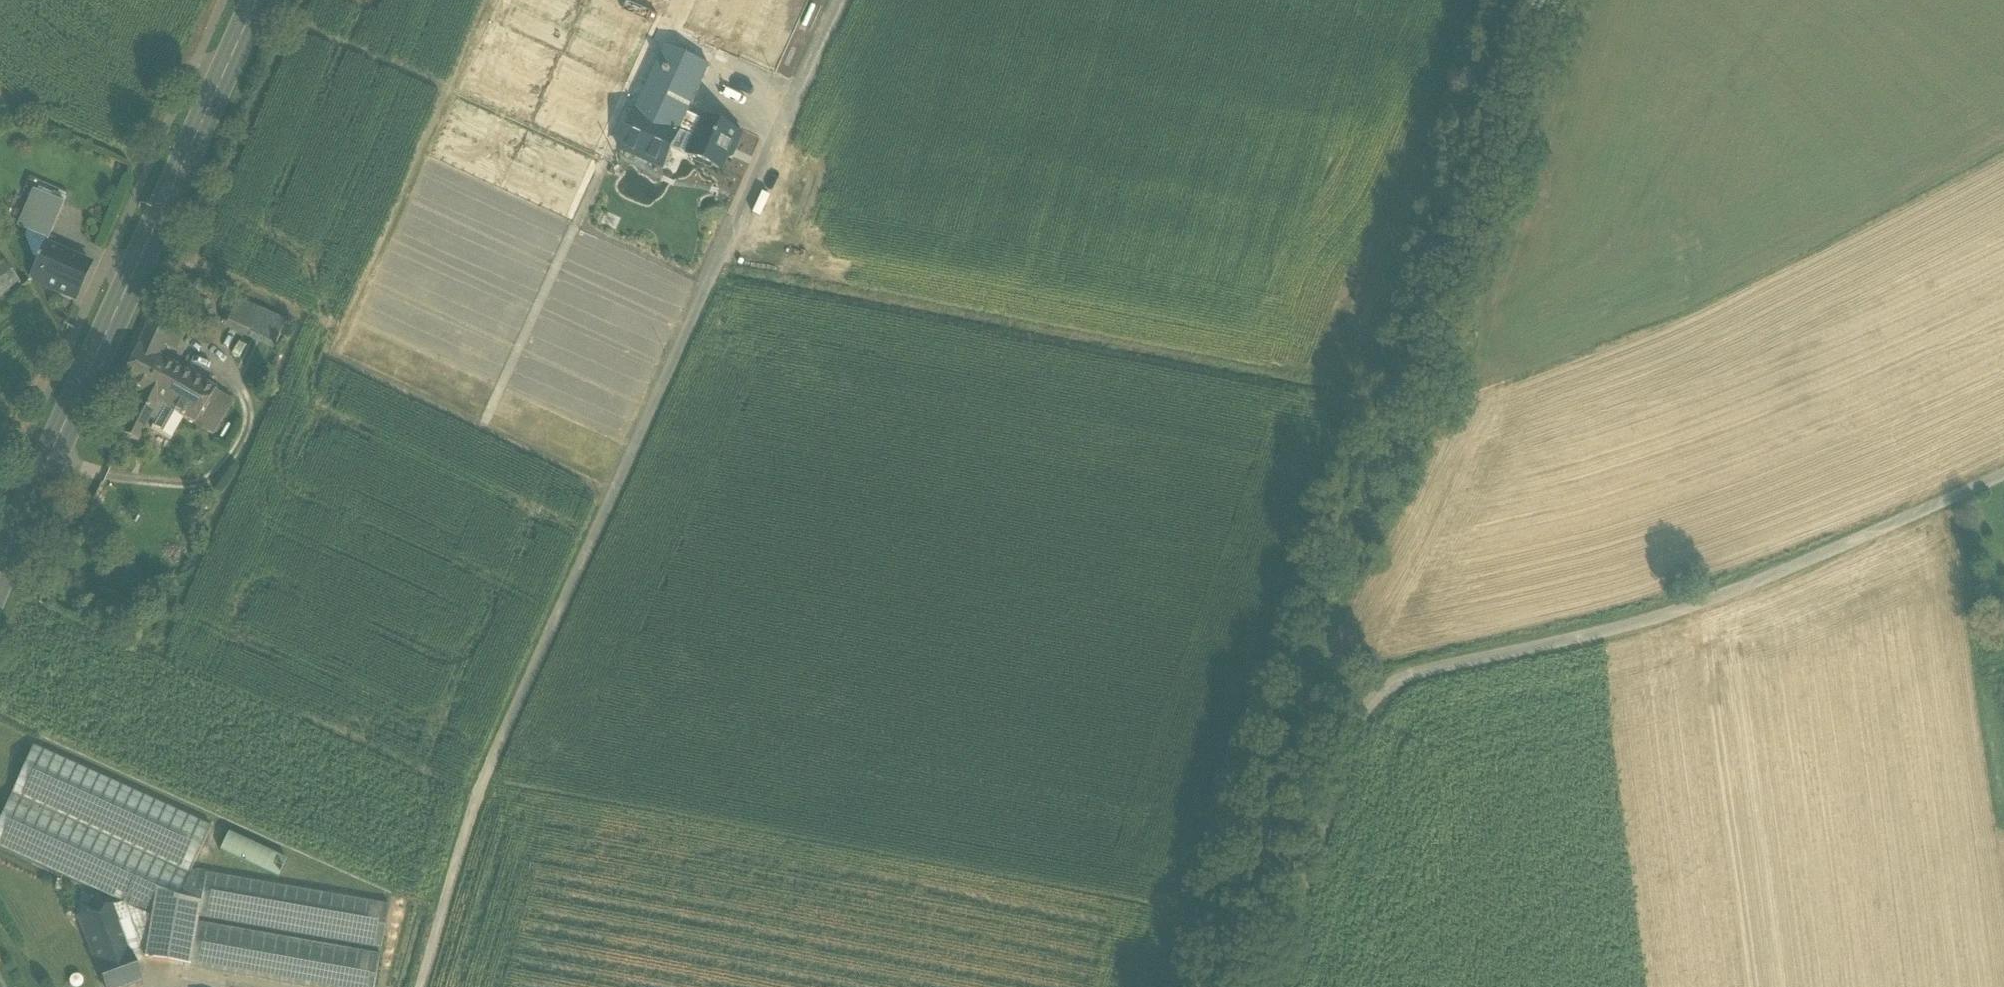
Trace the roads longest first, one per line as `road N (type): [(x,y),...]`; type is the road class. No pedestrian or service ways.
road 1 (track): [(857,0),(475,801),(420,986)]
road 2 (residential): [(1275,986),(1364,710),(1402,677),(1663,617),(1790,572),(2003,474)]
road 3 (primary): [(0,577),(256,0)]
road 4 (track): [(232,362),(257,423),(231,476),(213,489),(51,462)]

